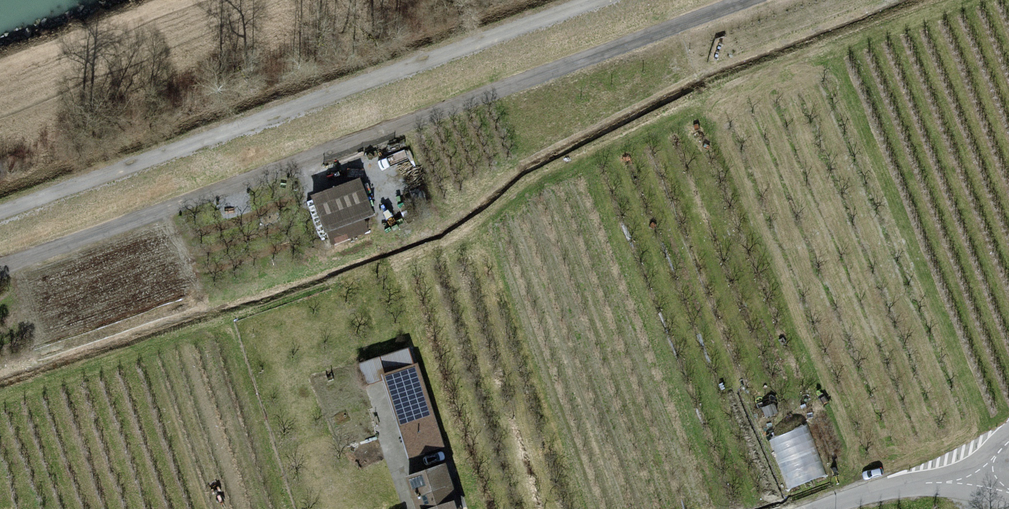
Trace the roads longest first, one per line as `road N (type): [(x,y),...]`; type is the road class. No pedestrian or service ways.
road 1 (track): [(741,0),(0,269)]
road 2 (track): [(593,0),(0,212)]
road 3 (track): [(332,284),(0,395)]
road 4 (unclassified): [(984,478),(908,485),(823,508)]

